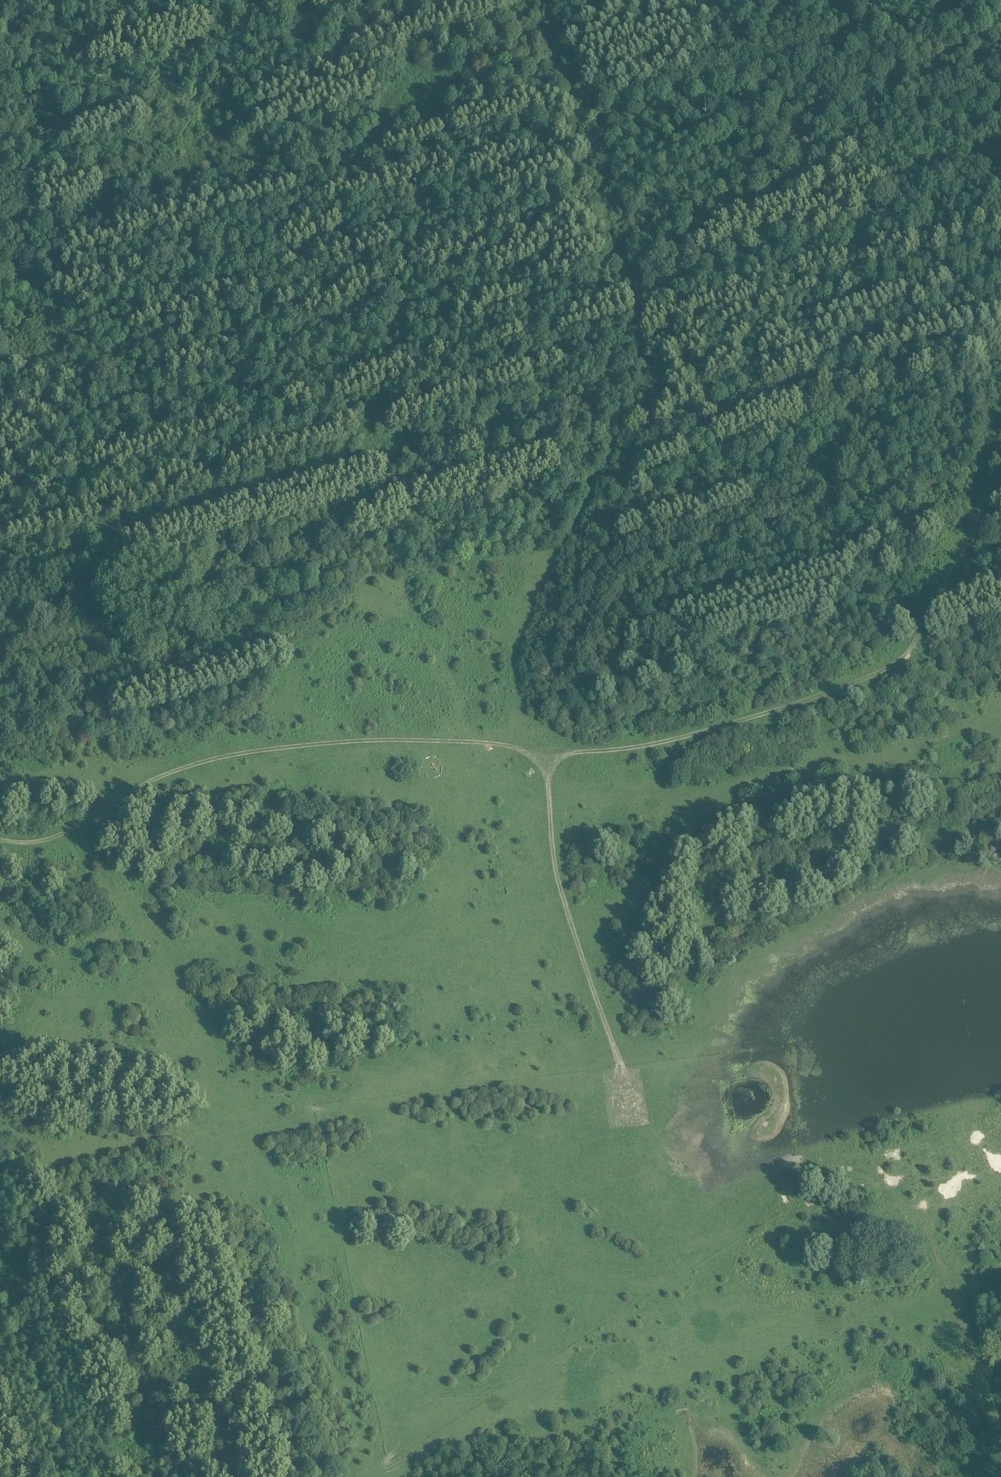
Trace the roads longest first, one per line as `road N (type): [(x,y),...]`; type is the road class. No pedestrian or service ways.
road 1 (track): [(0,840),(57,835),(205,758),(391,740),(556,751),(641,747),(880,674),(914,647),(926,606),(962,563),(1000,418)]
road 2 (track): [(686,1476),(676,1414),(695,1367),(951,1293),(1000,1448)]

